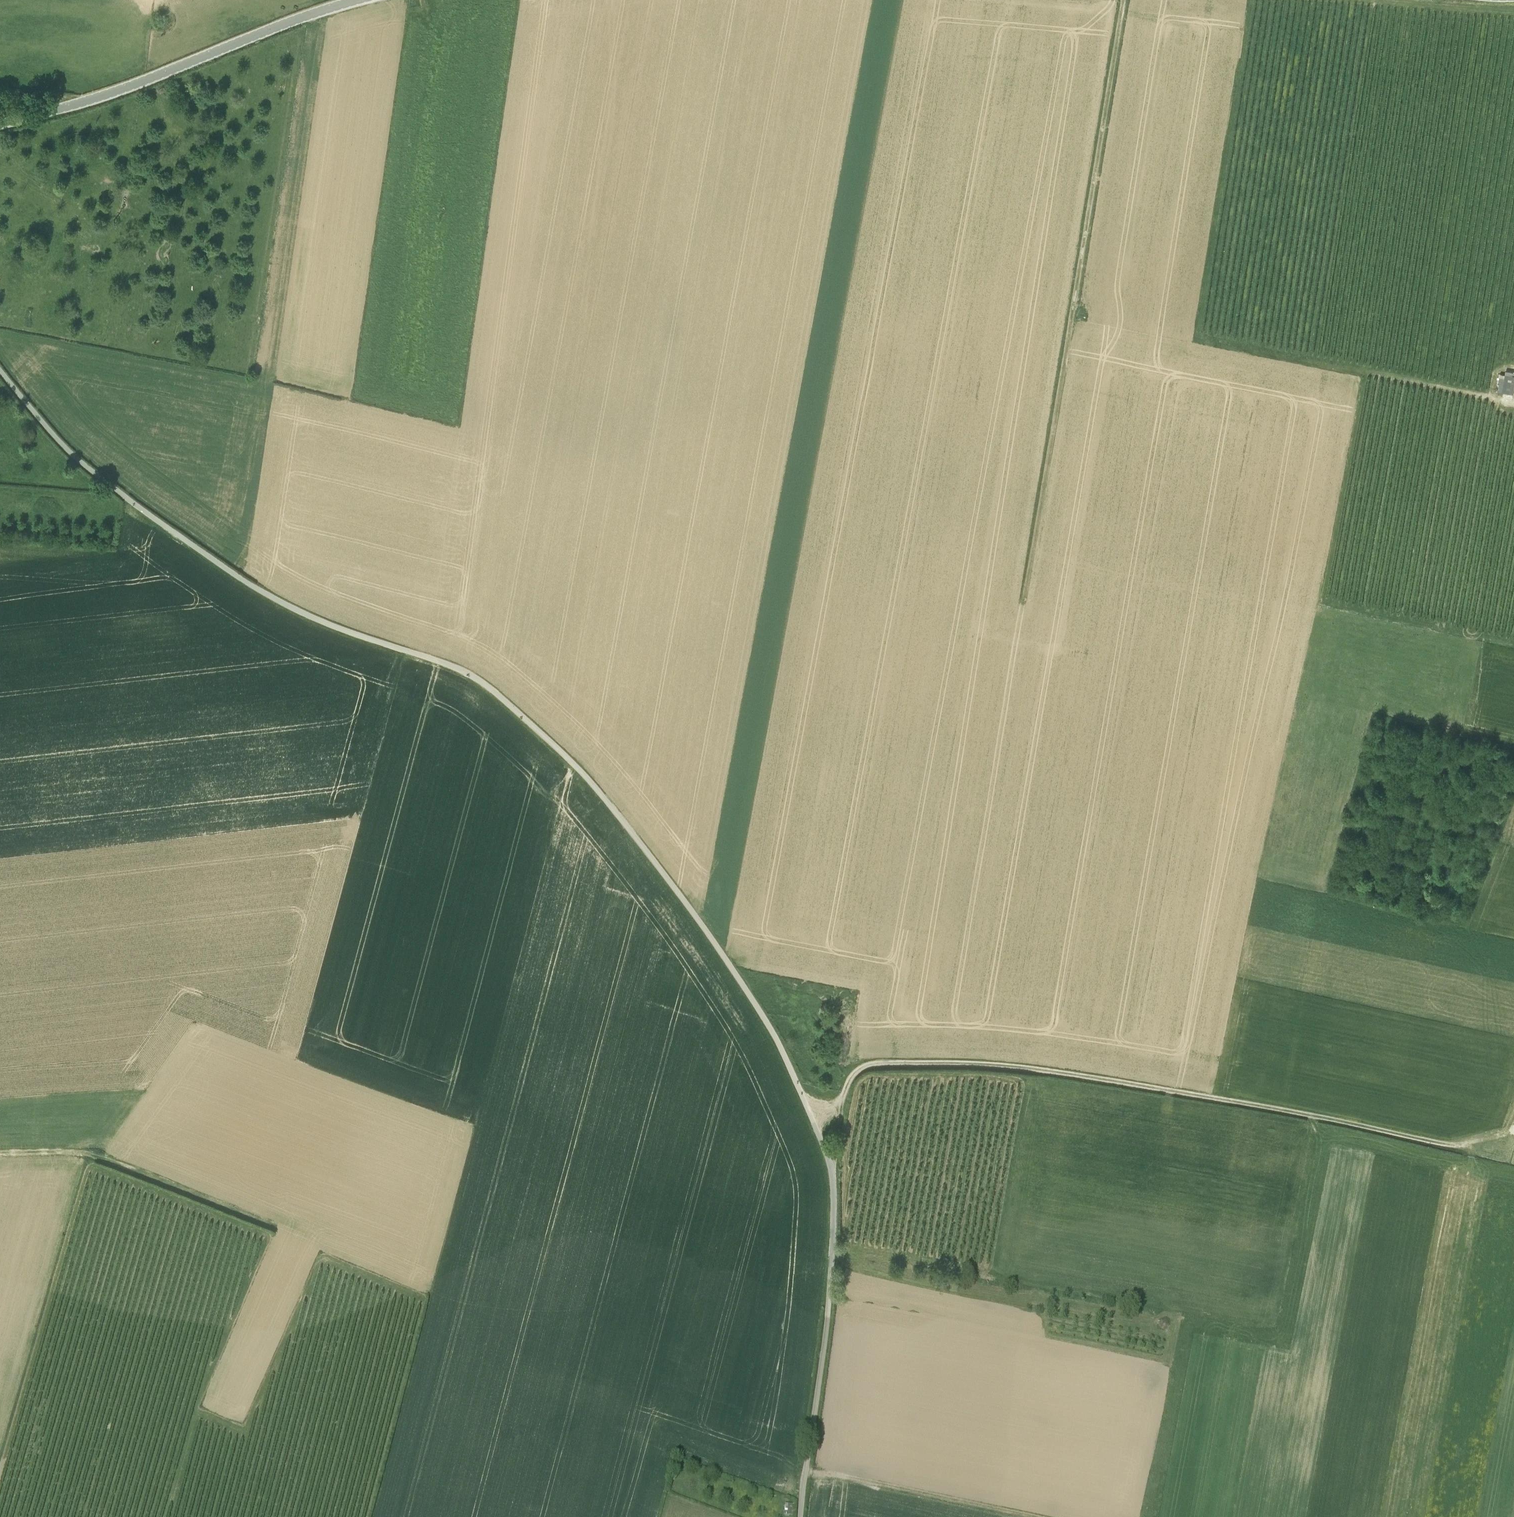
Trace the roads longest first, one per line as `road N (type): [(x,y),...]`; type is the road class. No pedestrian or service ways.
road 1 (track): [(1457,1146),(1109,1080),(895,1063),(865,1066),(851,1077),(833,1167)]
road 2 (track): [(1123,0),(1023,603)]
road 3 (unclassified): [(0,123),(106,94),(356,0)]

